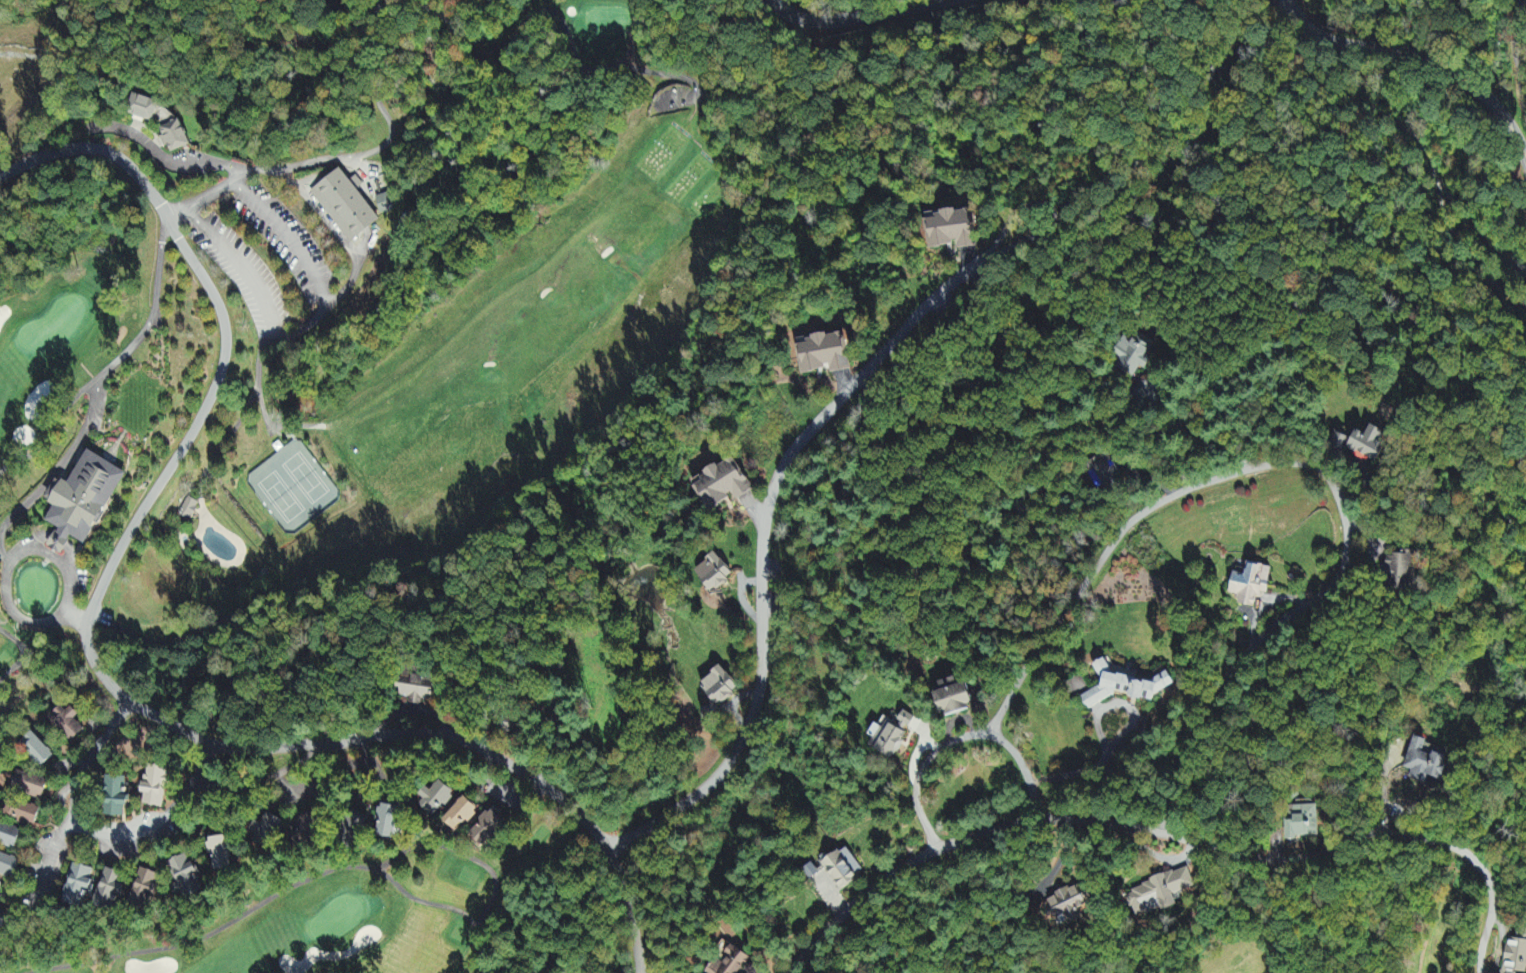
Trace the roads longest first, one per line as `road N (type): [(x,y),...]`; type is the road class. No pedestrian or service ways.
road 1 (residential): [(0,176),(41,156),(97,147),(120,160),(186,253),(223,328),(217,386),(85,626),(104,683),(150,714),(253,750),(388,735),(442,738),(501,760),(556,798),(609,851),(639,972)]
road 2 (residential): [(1167,835),(1187,719),(1253,641),(1324,590),(1347,555),(1343,510),(1322,471),(1272,464),(1228,474),(1140,515),(1117,534),(990,733)]
road 3 (residential): [(792,972),(911,864),(974,835),(1073,817),(1269,862),(1296,862),(1382,835),(1446,844),(1479,866),(1489,884),(1479,972)]
road 4 (residential): [(609,851),(692,799),(727,767),(748,730),(760,688),(765,521),(784,465),(944,288),(1033,220)]
road 5 (residential): [(129,700),(78,781),(78,818),(100,836),(143,831),(174,811),(212,740)]
road 6 (residential): [(1525,160),(1476,89),(1433,60),(1318,37),(1289,0)]
road 7 (residential): [(1035,821),(1019,759),(990,733),(965,738),(941,748),(919,777),(916,797),(936,851)]
road 8 (residential): [(935,0),(805,22),(776,13),(769,0)]
road 9 (residential): [(197,780),(219,790),(246,787),(335,742)]

